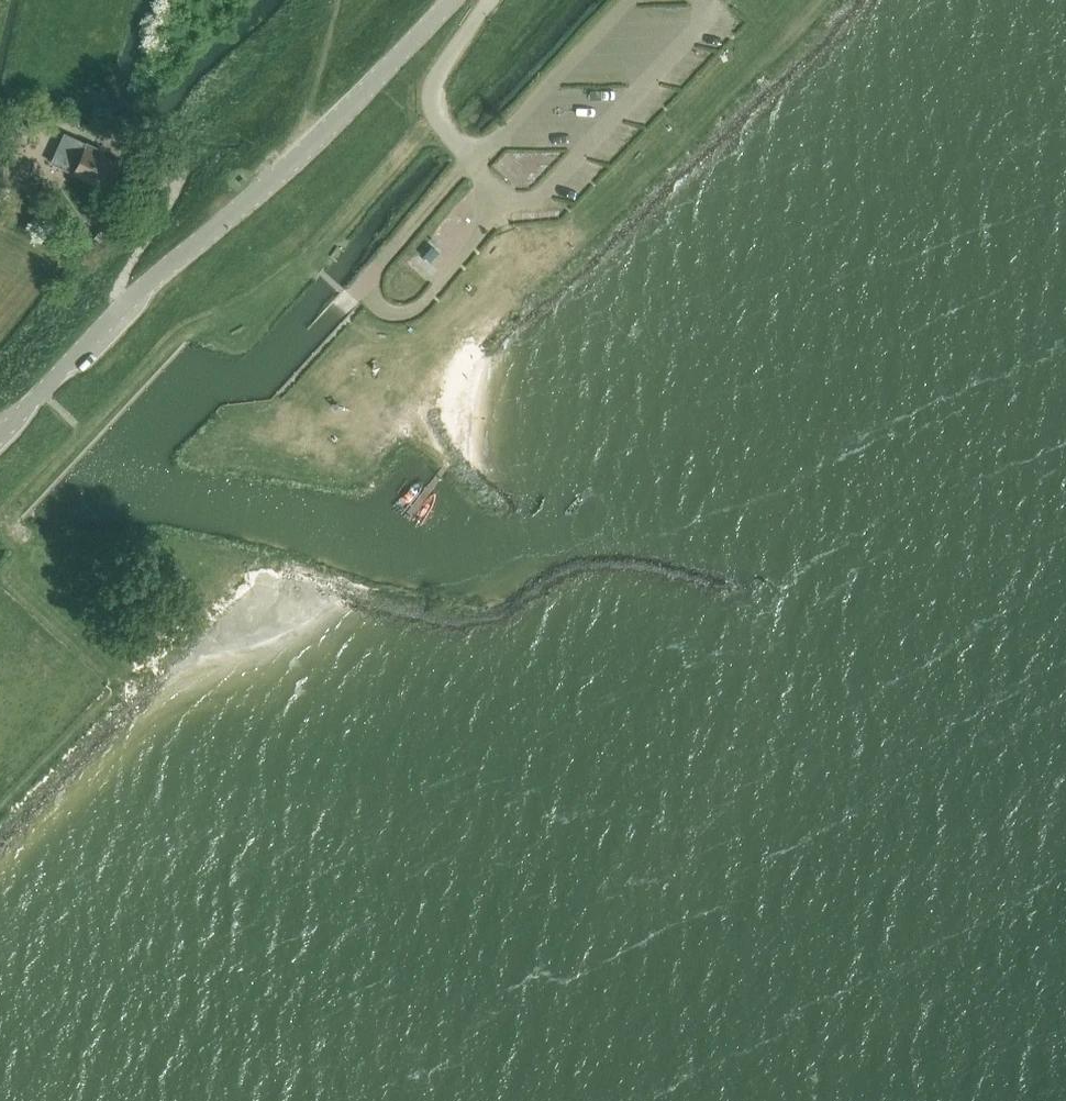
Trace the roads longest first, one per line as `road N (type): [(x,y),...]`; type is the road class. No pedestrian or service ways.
road 1 (tertiary): [(0,438),(146,283),(286,164),(455,0)]

